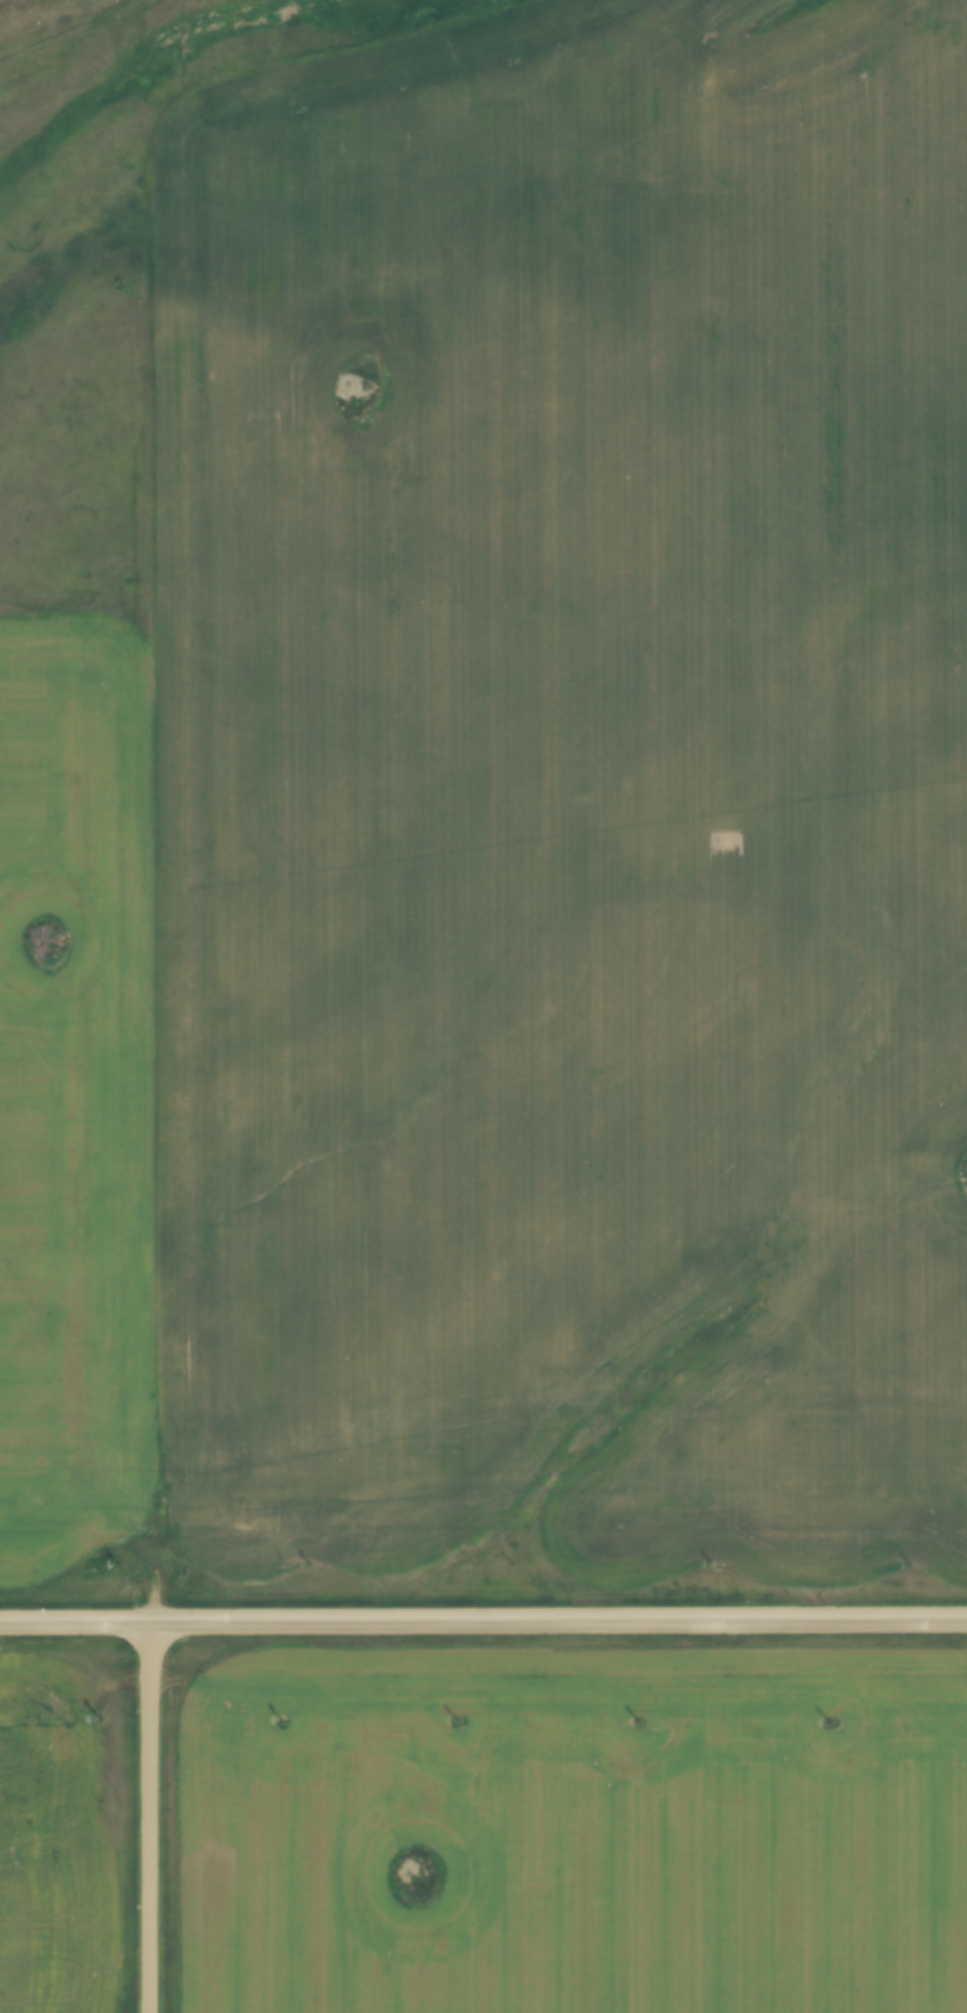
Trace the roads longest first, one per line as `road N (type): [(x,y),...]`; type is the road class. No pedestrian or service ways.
road 1 (tertiary): [(0,1621),(966,1620)]
road 2 (residential): [(151,2012),(153,1620)]

